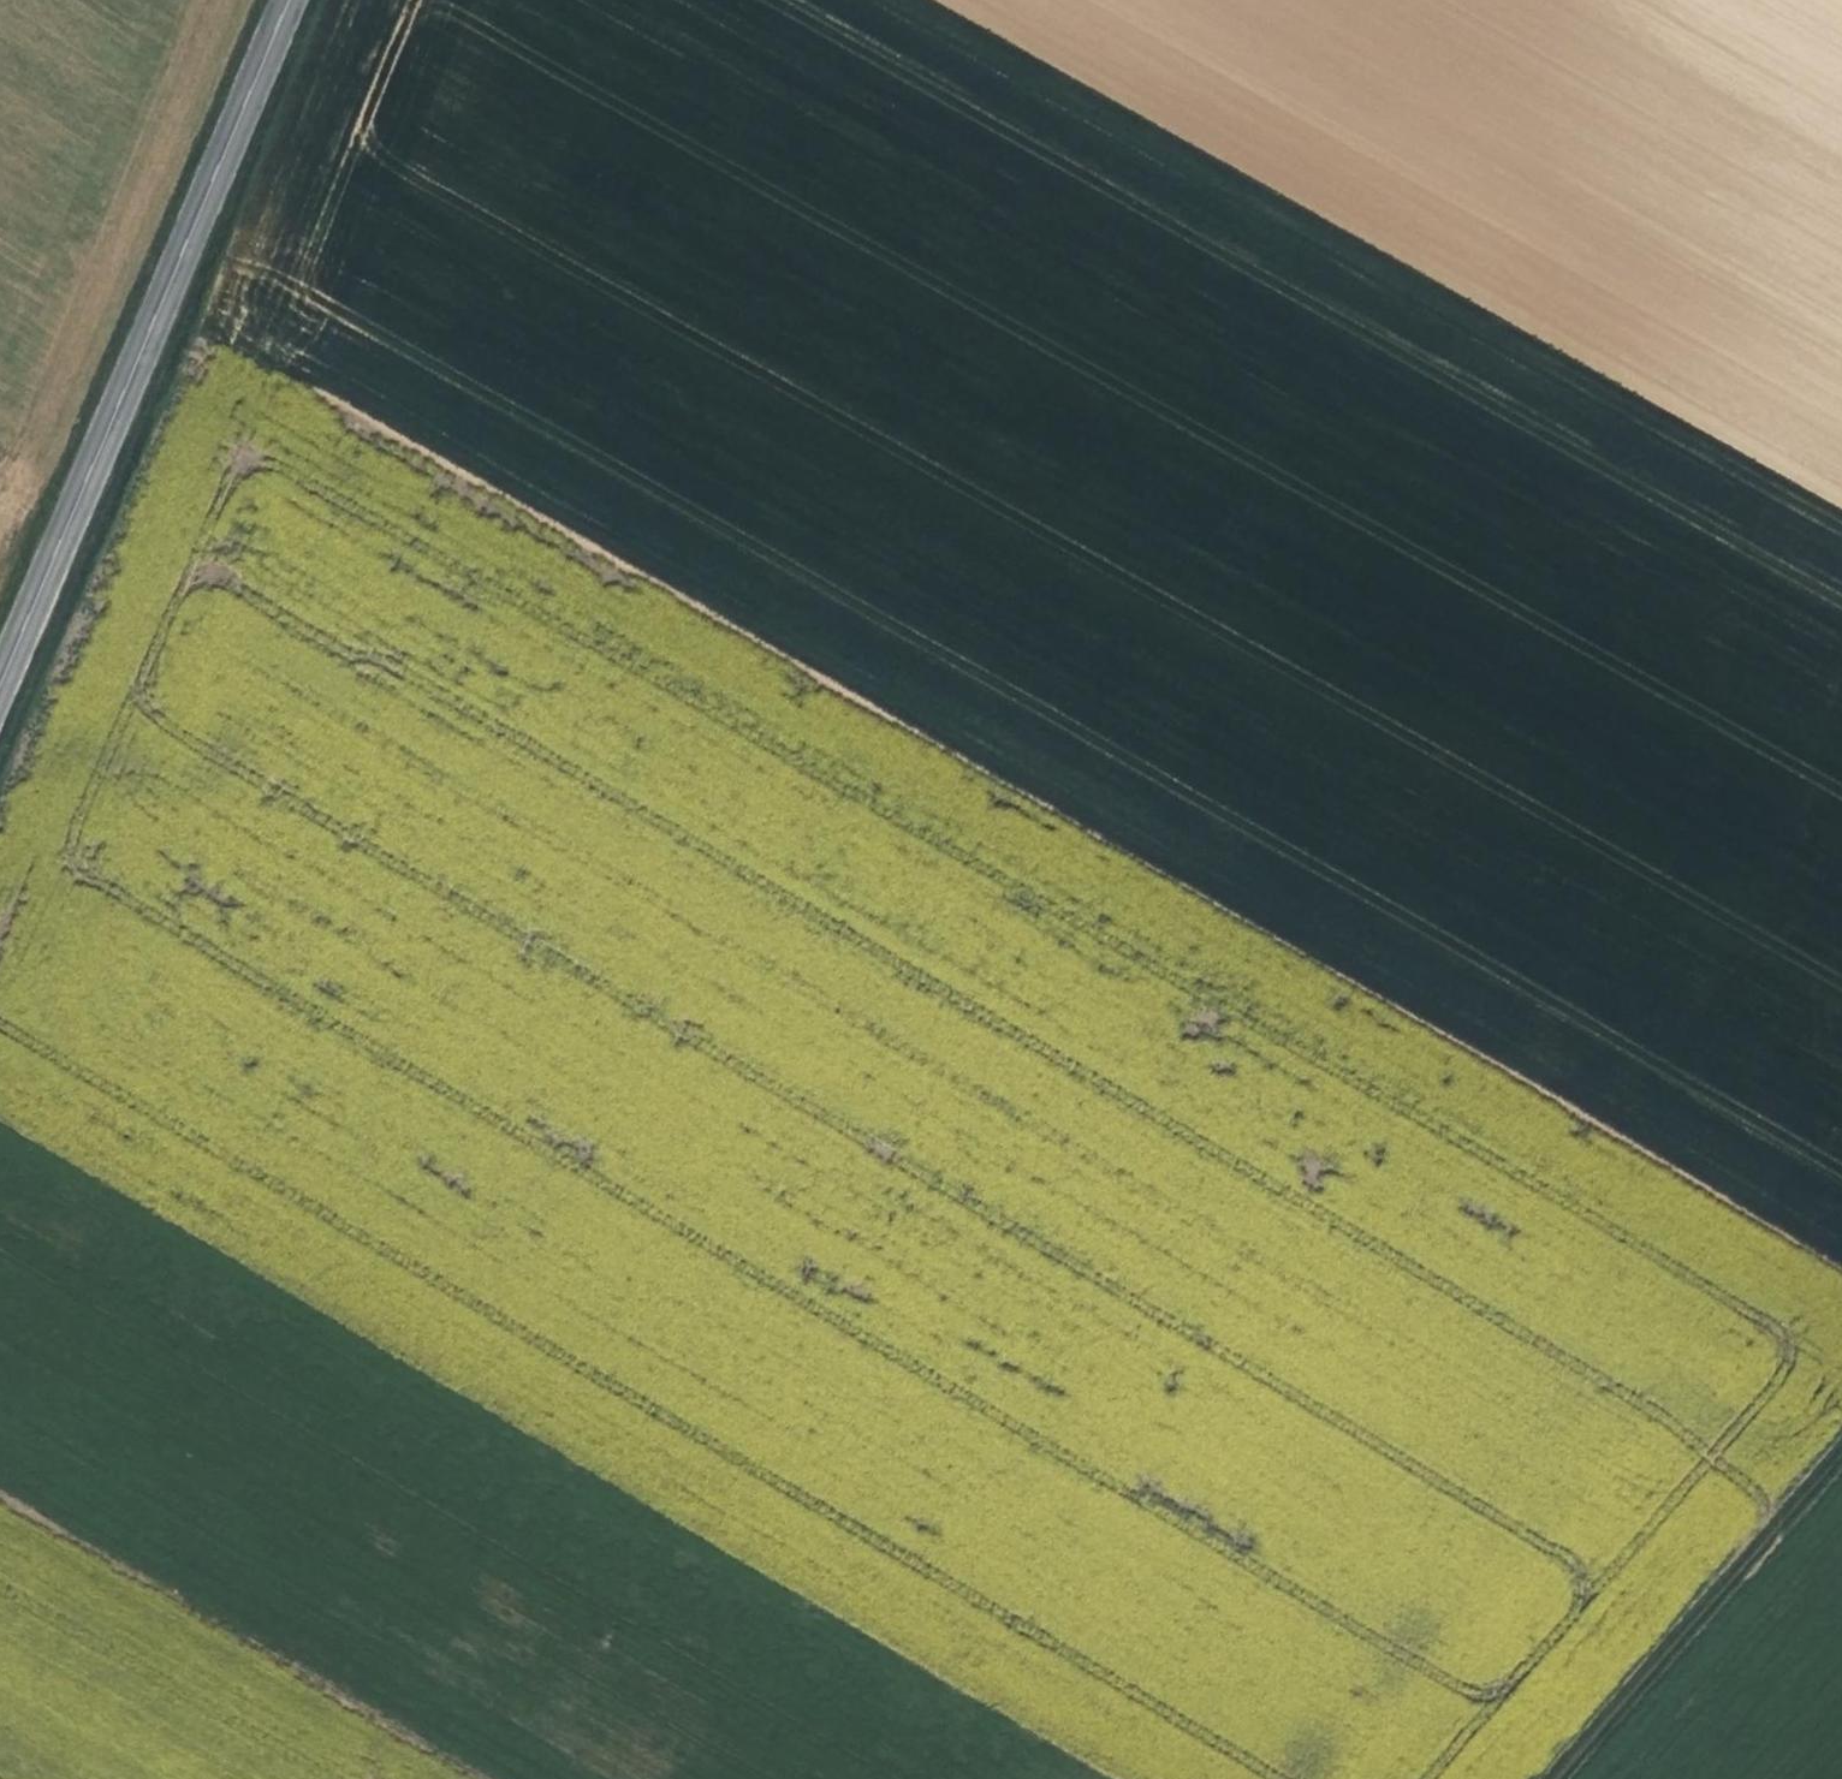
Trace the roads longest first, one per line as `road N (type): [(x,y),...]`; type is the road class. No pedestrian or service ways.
road 1 (tertiary): [(303,0),(0,707)]
road 2 (track): [(1841,1459),(1556,1778)]

